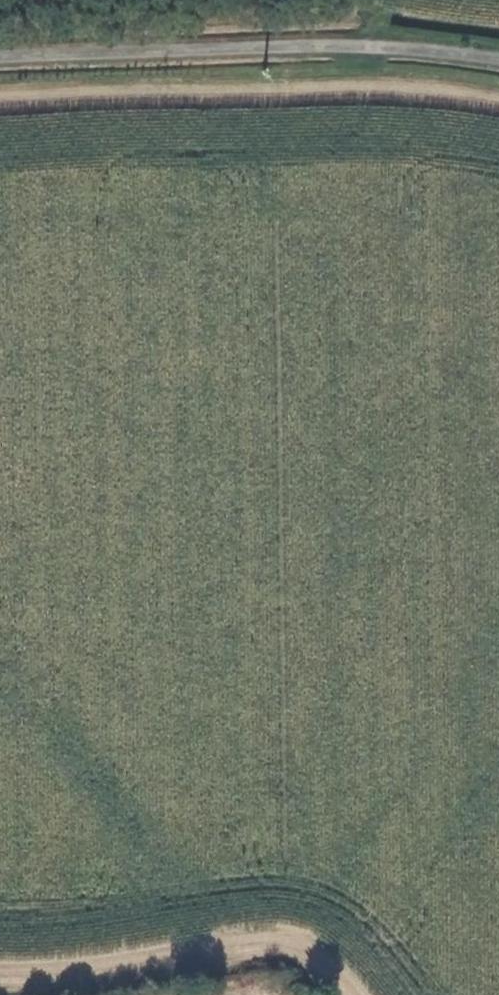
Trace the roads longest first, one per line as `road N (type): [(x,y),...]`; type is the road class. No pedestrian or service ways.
road 1 (unclassified): [(0,56),(327,47),(498,60)]

